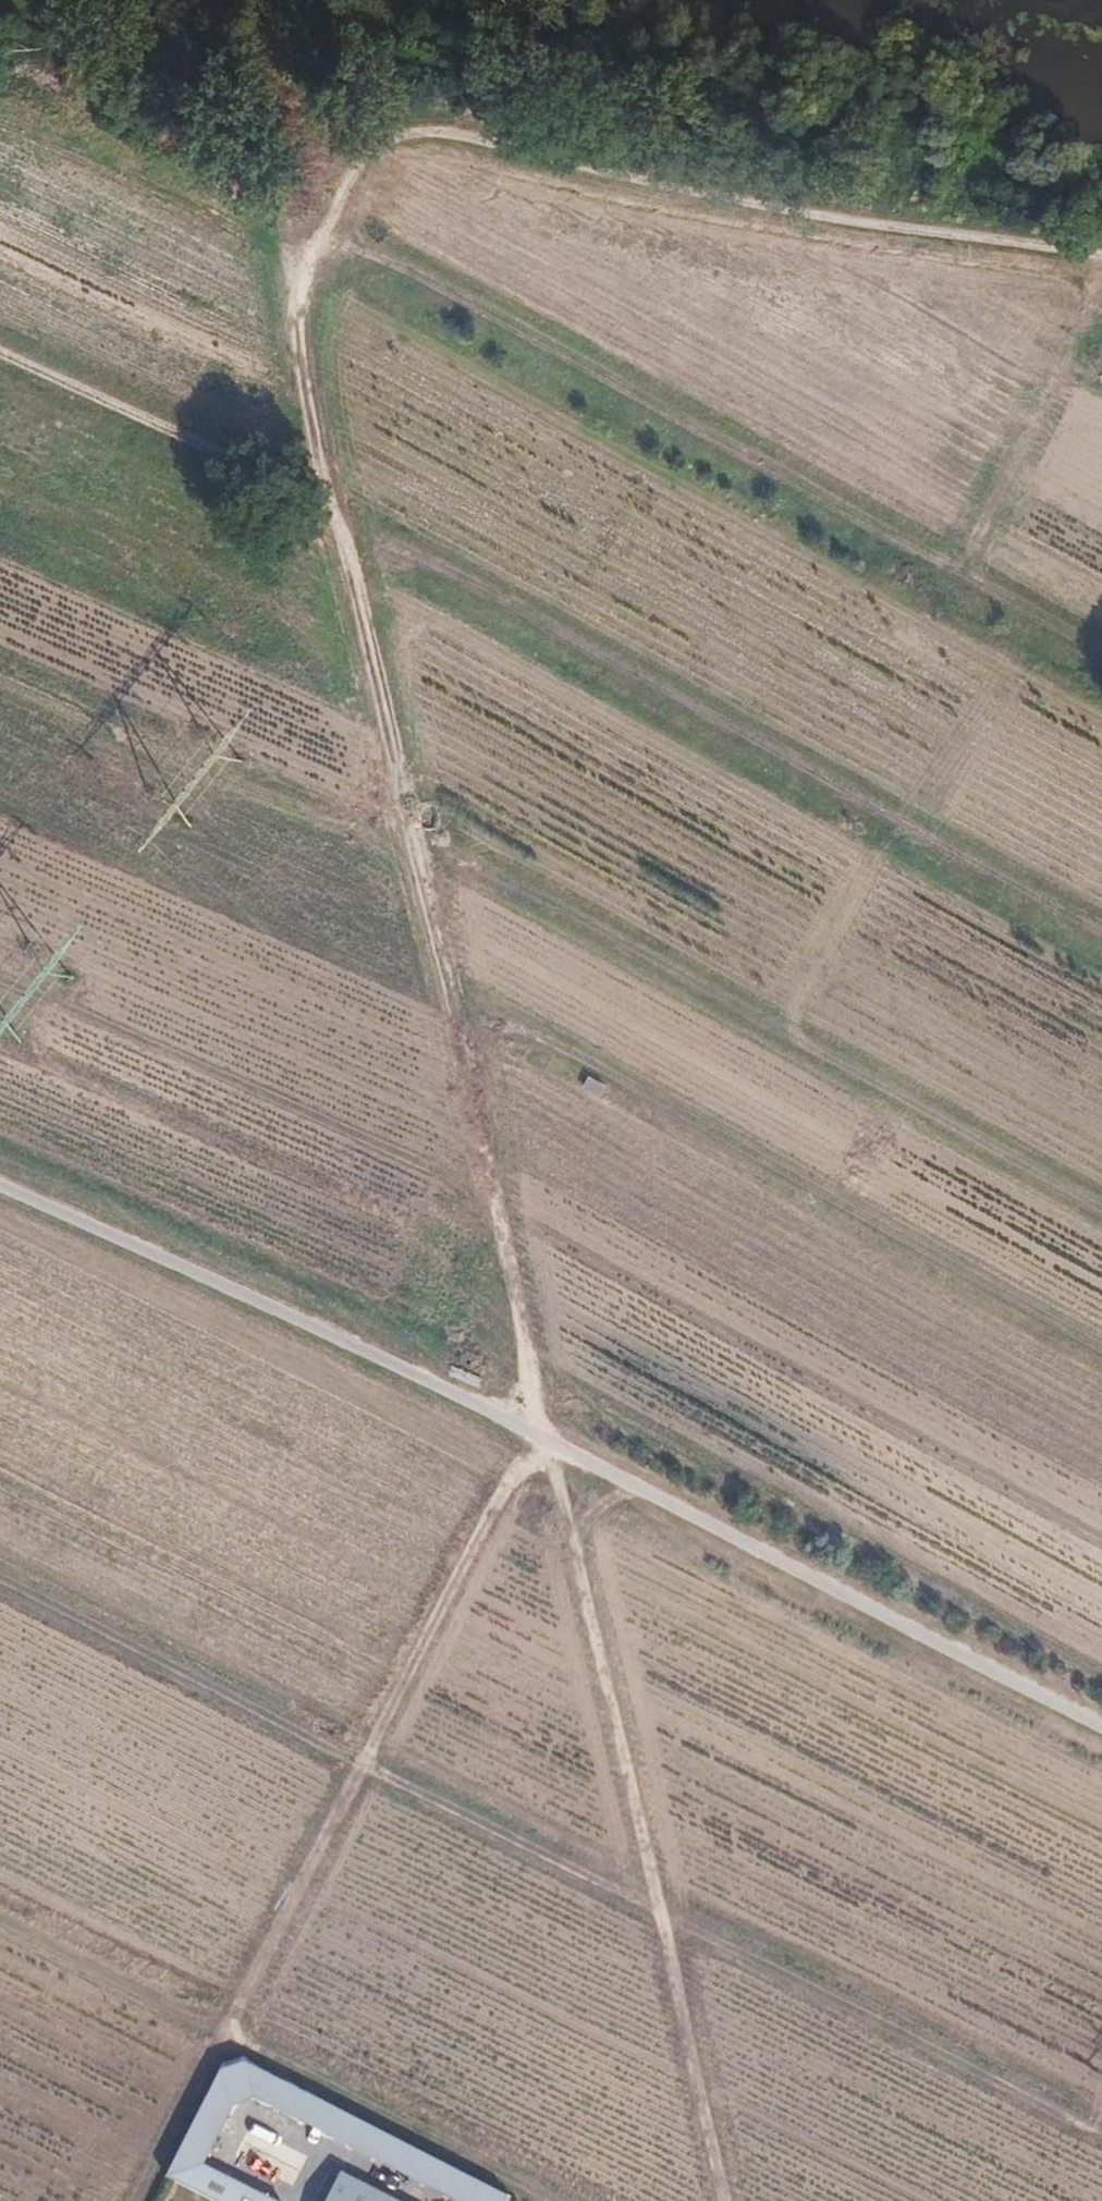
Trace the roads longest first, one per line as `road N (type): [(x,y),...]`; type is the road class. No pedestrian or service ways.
road 1 (track): [(330,506),(537,1438),(557,1461),(723,2200)]
road 2 (track): [(0,1181),(776,1548),(1101,1718)]
road 3 (track): [(1101,256),(639,179),(550,152),(396,131),(368,142),(351,169),(294,311),(293,346),(330,506)]
road 4 (track): [(320,246),(370,257),(474,305),(1101,652)]
road 5 (track): [(330,506),(1101,932)]
road 6 (track): [(220,2029),(368,1755),(0,1571)]
road 7 (track): [(563,2200),(220,2029),(135,2200)]
road 8 (track): [(0,358),(330,506)]
road 9 (track): [(368,1755),(537,1438)]
road 10 (track): [(962,574),(1101,266)]

